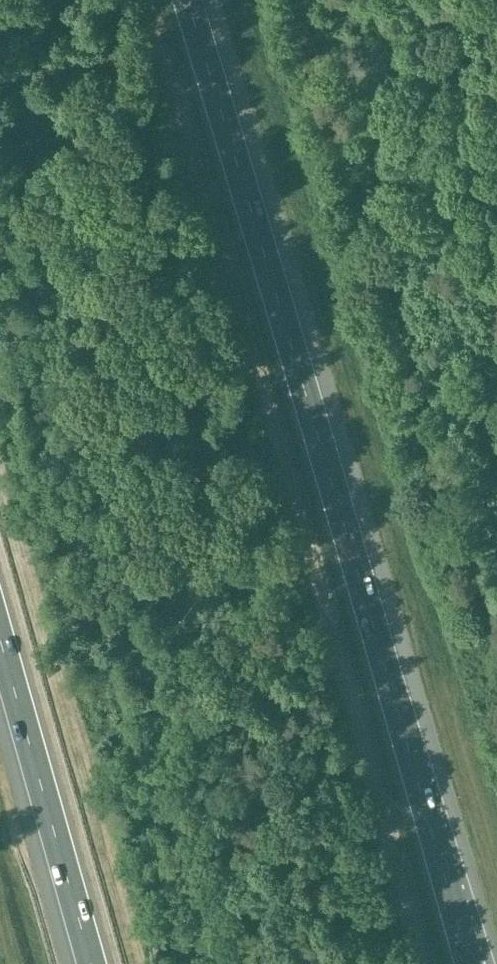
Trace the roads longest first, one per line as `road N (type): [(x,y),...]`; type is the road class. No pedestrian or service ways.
road 1 (motorway): [(470,963),(188,0)]
road 2 (track): [(496,633),(309,0)]
road 3 (motorway): [(0,635),(92,963)]

